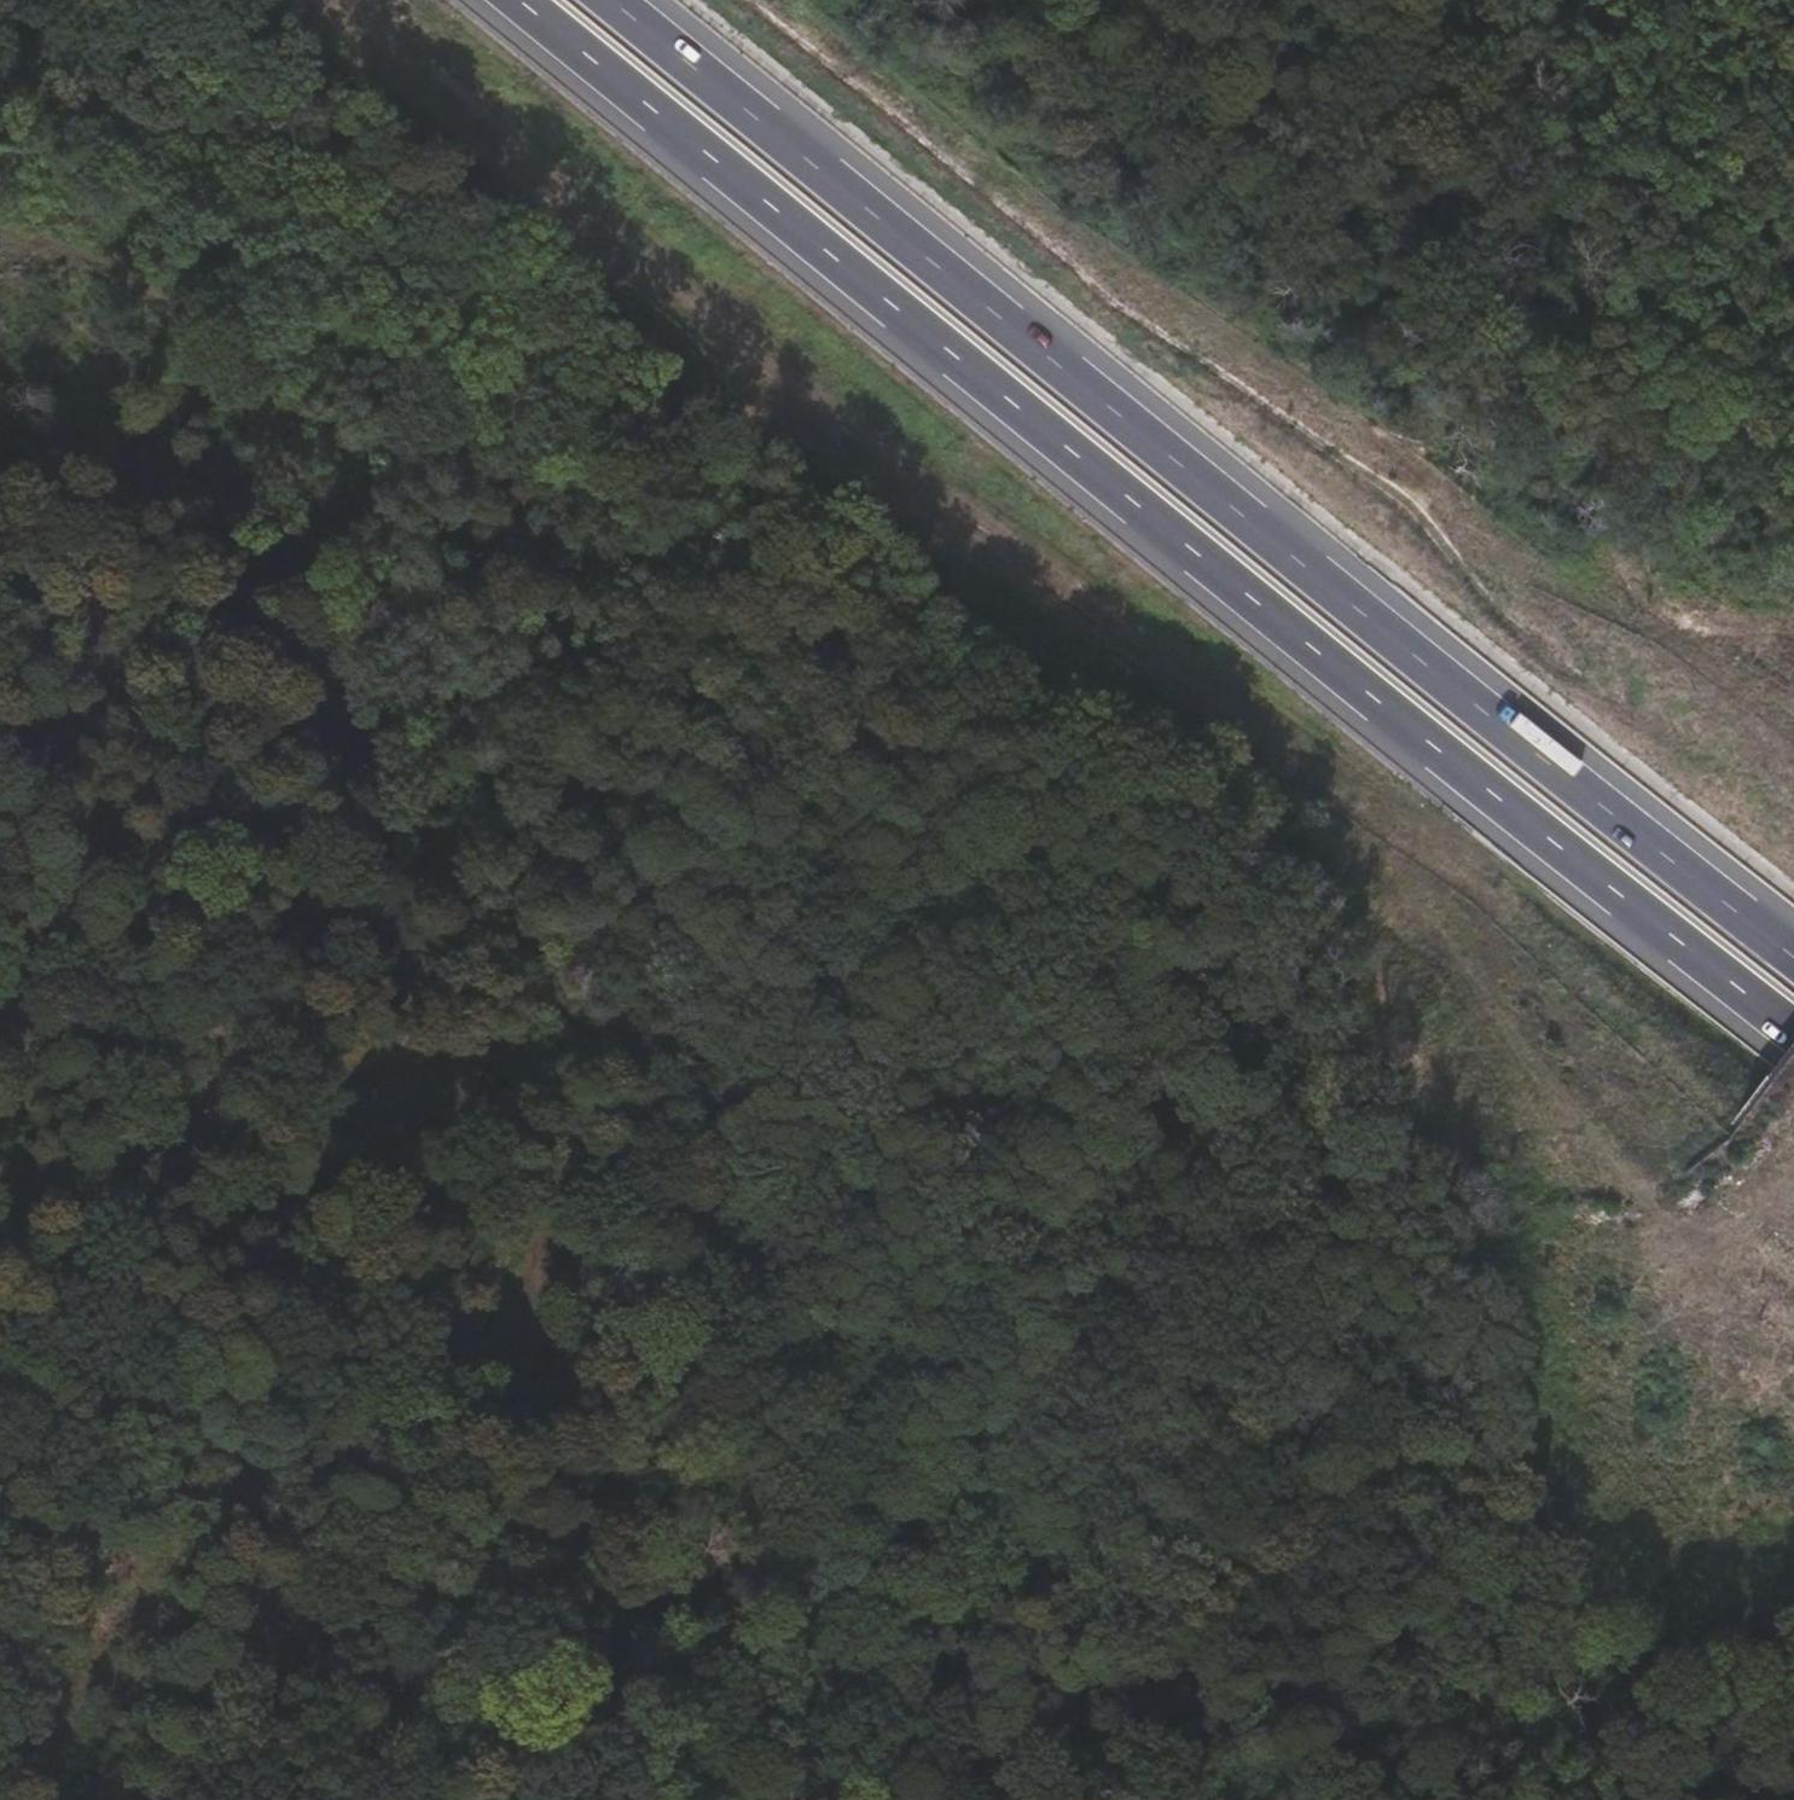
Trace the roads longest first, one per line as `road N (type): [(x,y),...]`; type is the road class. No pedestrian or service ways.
road 1 (motorway): [(519,0),(1793,1020)]
road 2 (motorway): [(1793,923),(611,0)]

